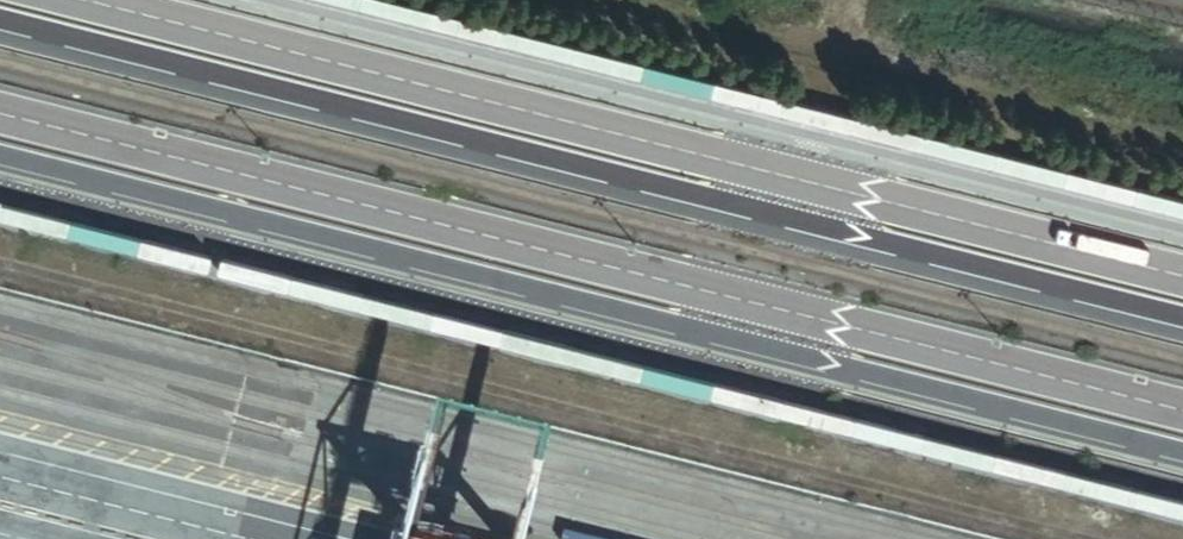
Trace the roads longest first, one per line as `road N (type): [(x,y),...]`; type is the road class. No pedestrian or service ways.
road 1 (unclassified): [(0,155),(1182,453)]
road 2 (unclassified): [(0,25),(1182,323)]
road 3 (unclassified): [(1182,412),(0,115)]
road 4 (unclassified): [(1182,276),(86,0)]

